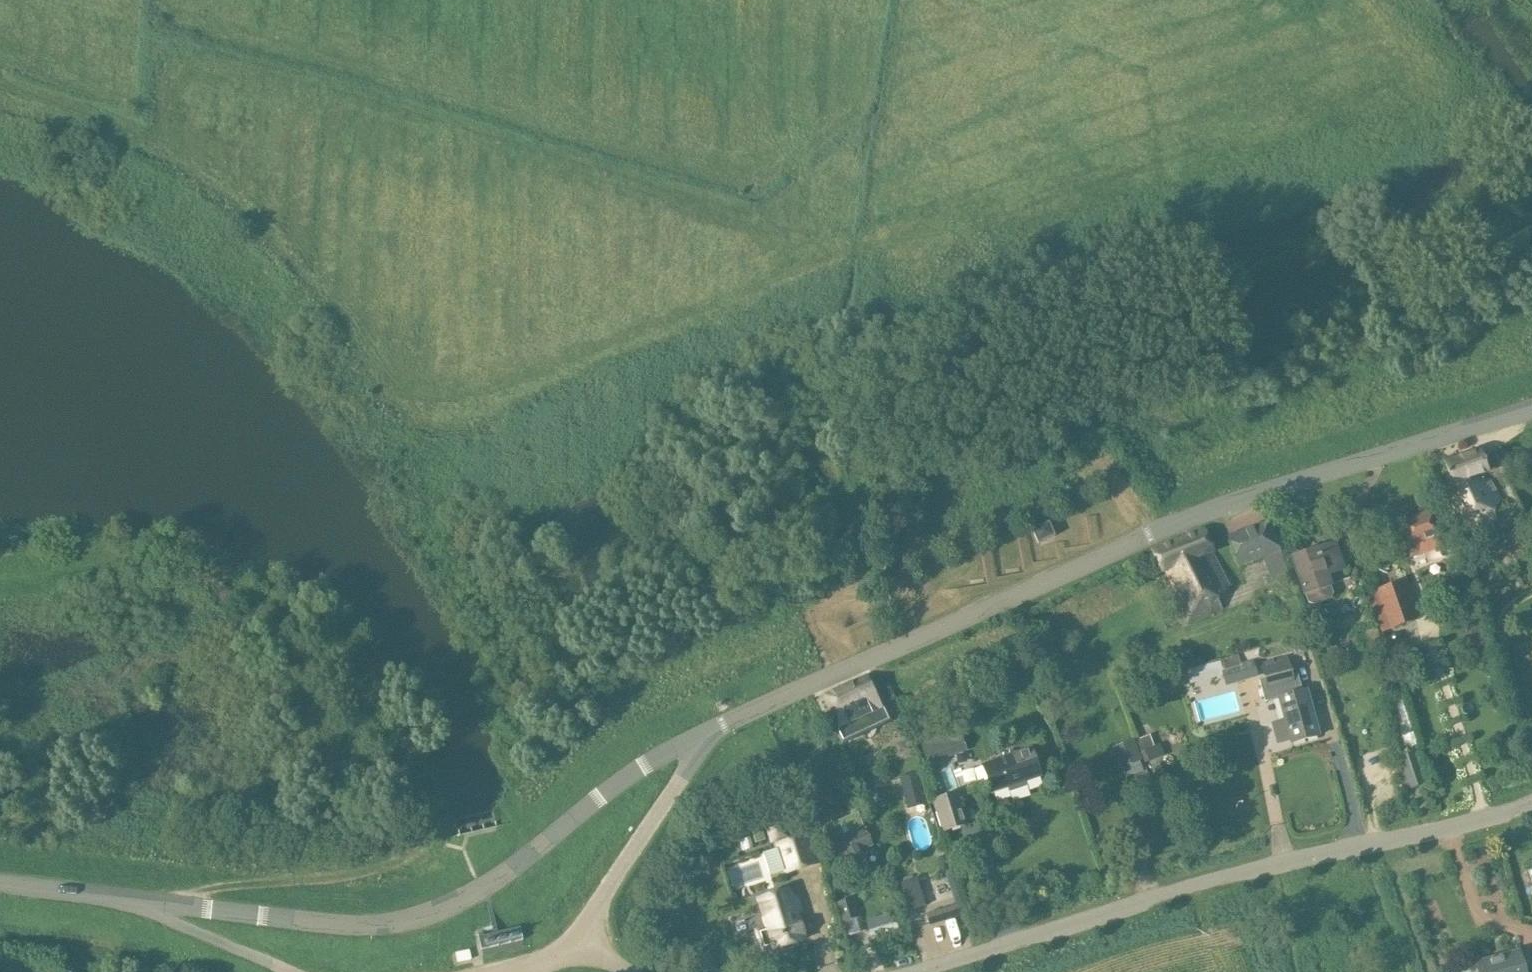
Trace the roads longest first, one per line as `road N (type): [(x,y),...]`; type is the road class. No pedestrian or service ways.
road 1 (tertiary): [(701,732),(1164,526),(1531,406)]
road 2 (unclassified): [(919,971),(1531,810)]
road 3 (tertiary): [(151,905),(390,931),(483,890),(582,809),(701,732)]
road 4 (track): [(444,825),(376,865),(310,880),(209,883),(174,906)]
road 5 (unclassified): [(587,947),(592,903),(701,732)]
road 6 (tertiary): [(151,905),(0,882)]
road 7 (unclassified): [(271,971),(151,905)]

